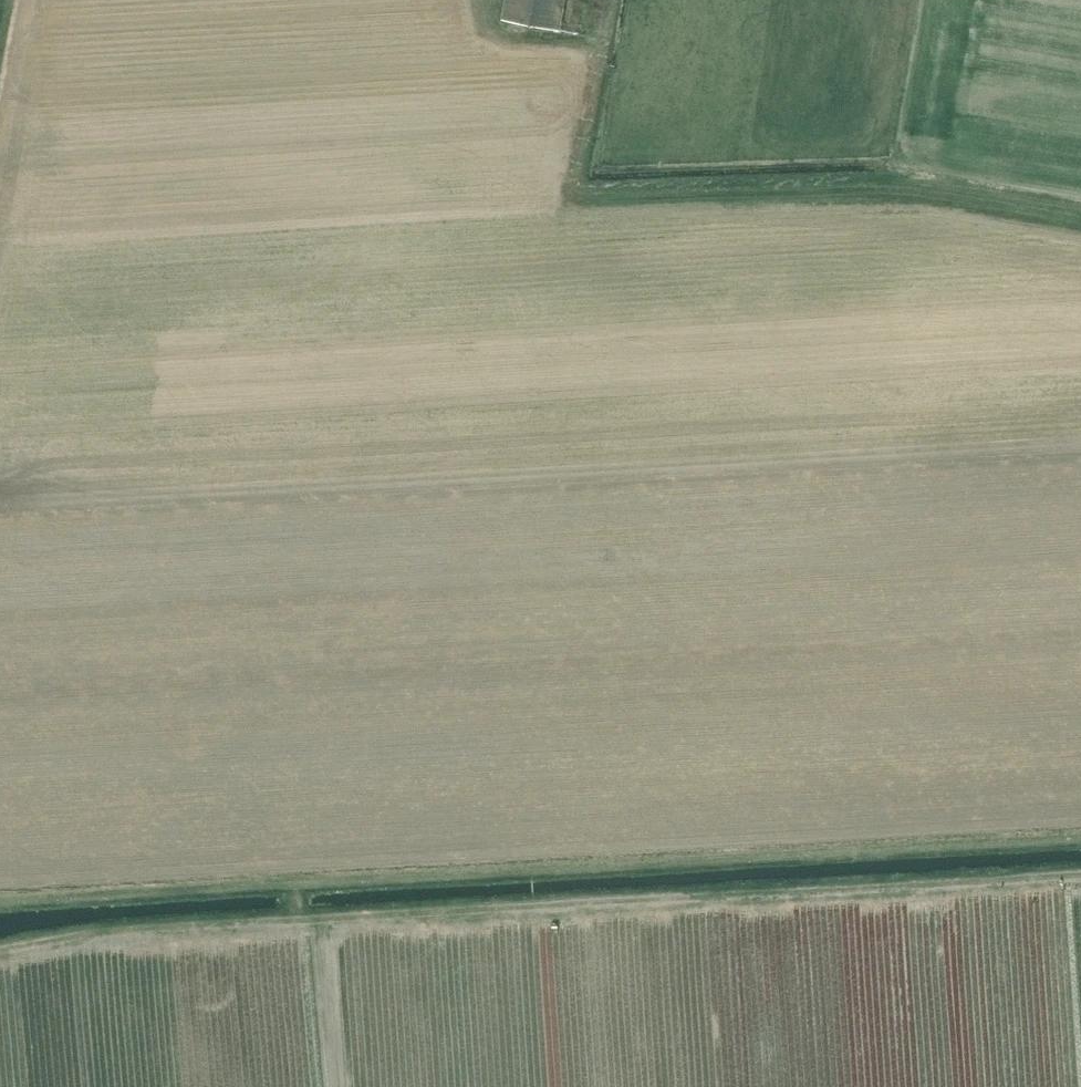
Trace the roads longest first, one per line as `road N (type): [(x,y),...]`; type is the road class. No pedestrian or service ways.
road 1 (track): [(611,0),(578,183),(587,201),(913,200),(1080,228)]

